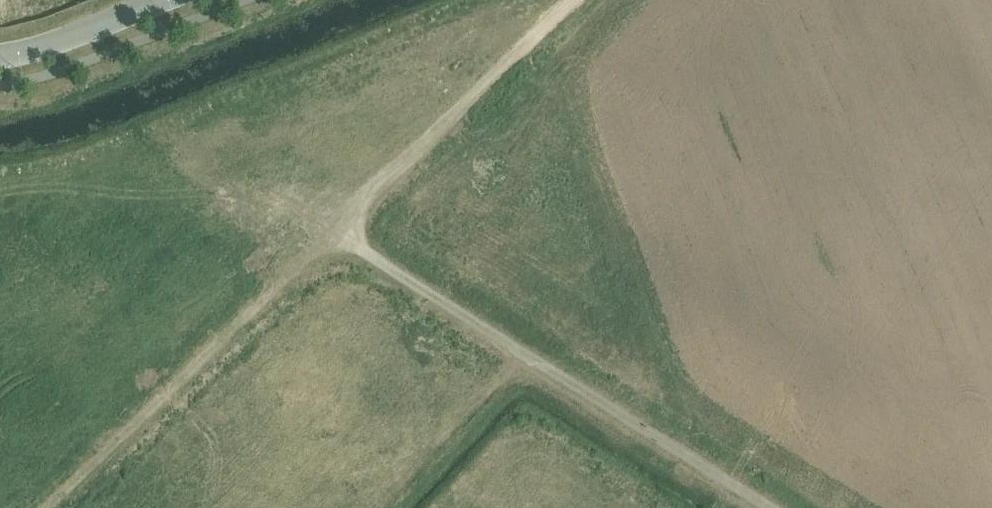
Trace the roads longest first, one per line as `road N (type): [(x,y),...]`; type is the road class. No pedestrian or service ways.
road 1 (track): [(48,507),(379,178),(573,0)]
road 2 (unclassified): [(766,507),(327,233)]
road 3 (tertiary): [(0,56),(162,0)]

